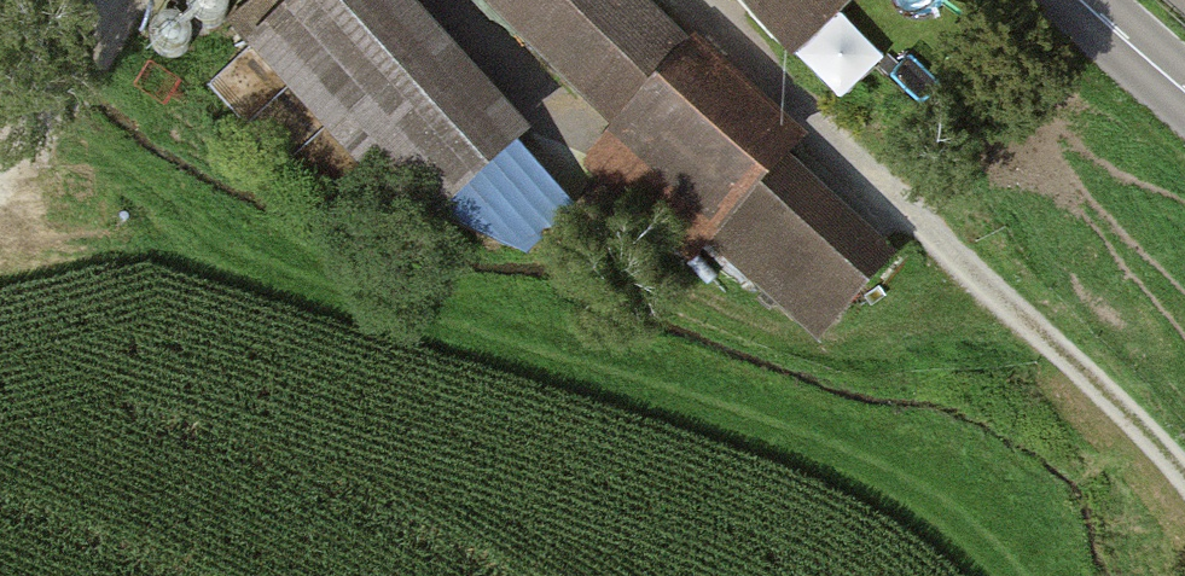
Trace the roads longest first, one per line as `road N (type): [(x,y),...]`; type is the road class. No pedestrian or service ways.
road 1 (track): [(1184,480),(908,216)]
road 2 (track): [(0,186),(47,111),(57,57),(40,0)]
road 3 (tertiary): [(1081,0),(1184,91)]

